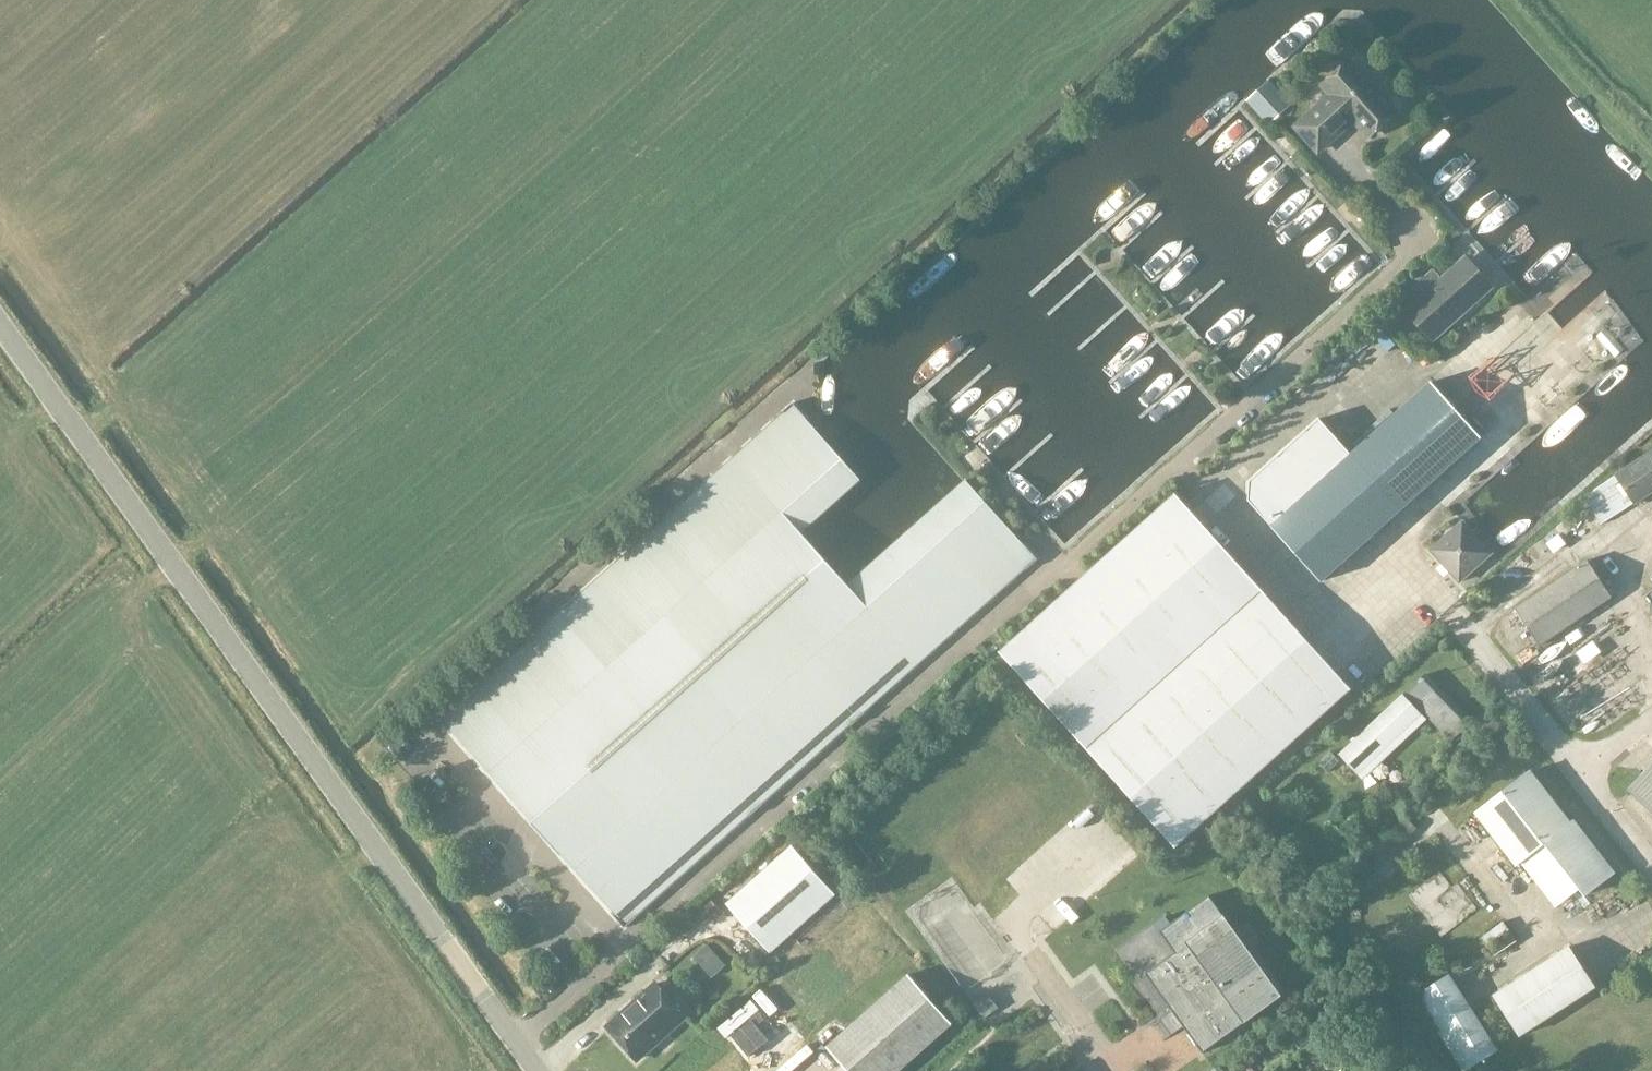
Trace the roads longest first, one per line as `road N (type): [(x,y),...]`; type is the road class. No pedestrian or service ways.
road 1 (tertiary): [(0,327),(538,1070)]
road 2 (unclassified): [(1651,868),(1449,609)]
road 3 (unclassified): [(1114,1070),(1008,923)]

